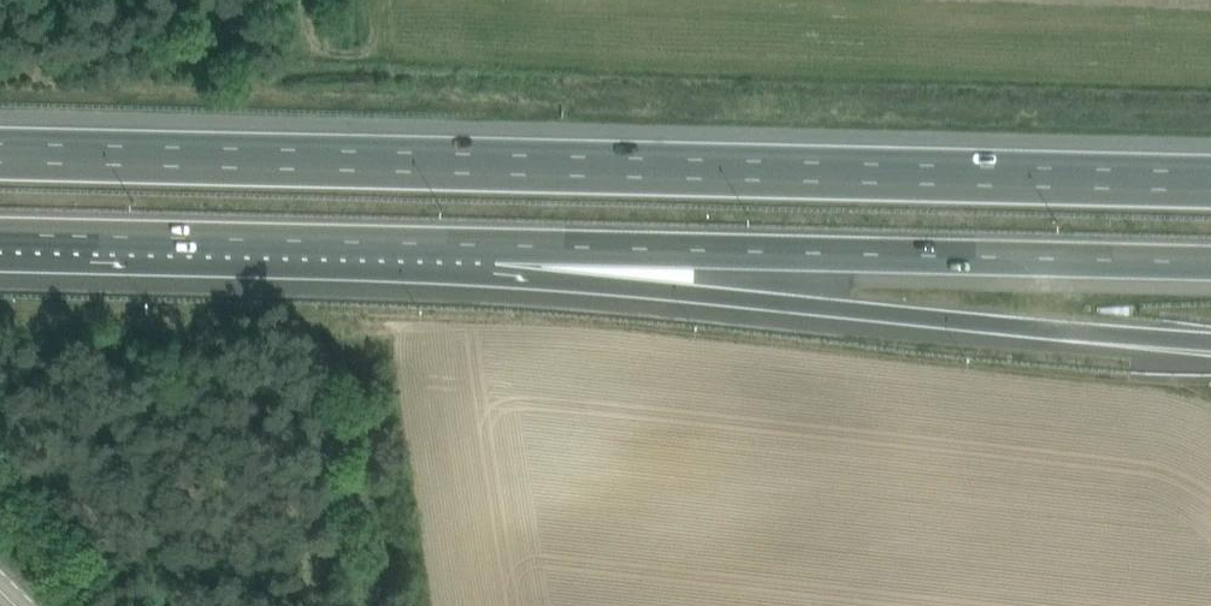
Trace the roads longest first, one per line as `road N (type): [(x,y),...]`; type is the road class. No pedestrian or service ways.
road 1 (motorway): [(1210,177),(0,148)]
road 2 (motorway): [(565,245),(763,289),(1210,341)]
road 3 (motorway): [(565,245),(1210,260)]
road 4 (motorway): [(0,232),(565,245)]

